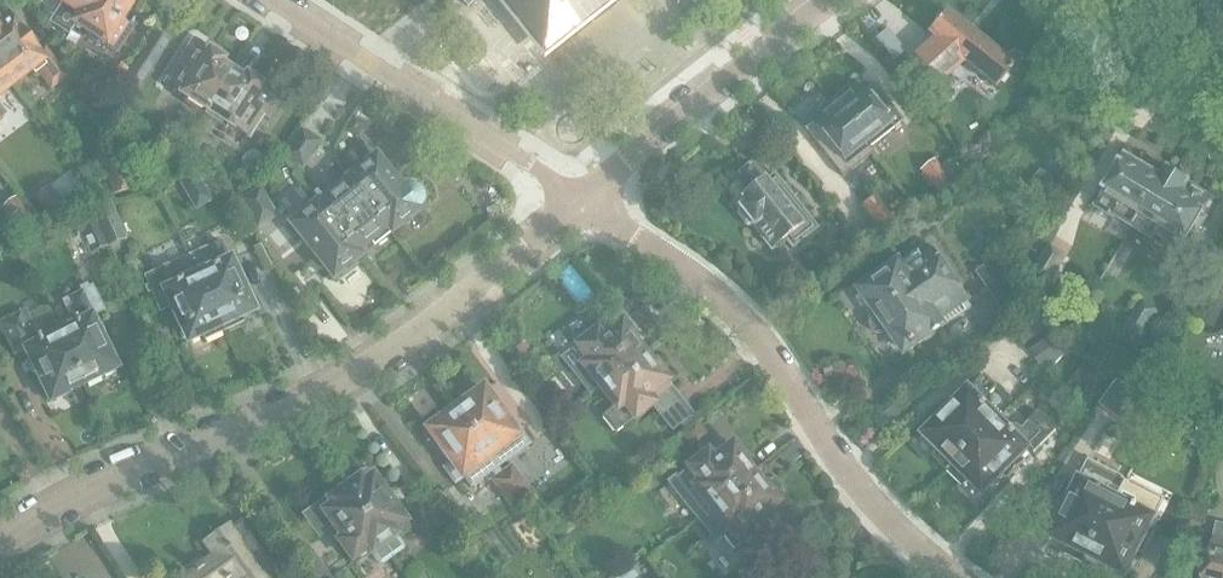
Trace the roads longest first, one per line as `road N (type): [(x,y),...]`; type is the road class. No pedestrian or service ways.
road 1 (residential): [(0,542),(134,471),(361,371),(589,206)]
road 2 (residential): [(953,577),(917,553),(837,453),(745,317),(686,266),(589,206)]
road 3 (residential): [(589,206),(274,0)]
road 4 (residential): [(827,0),(624,160),(589,206)]

